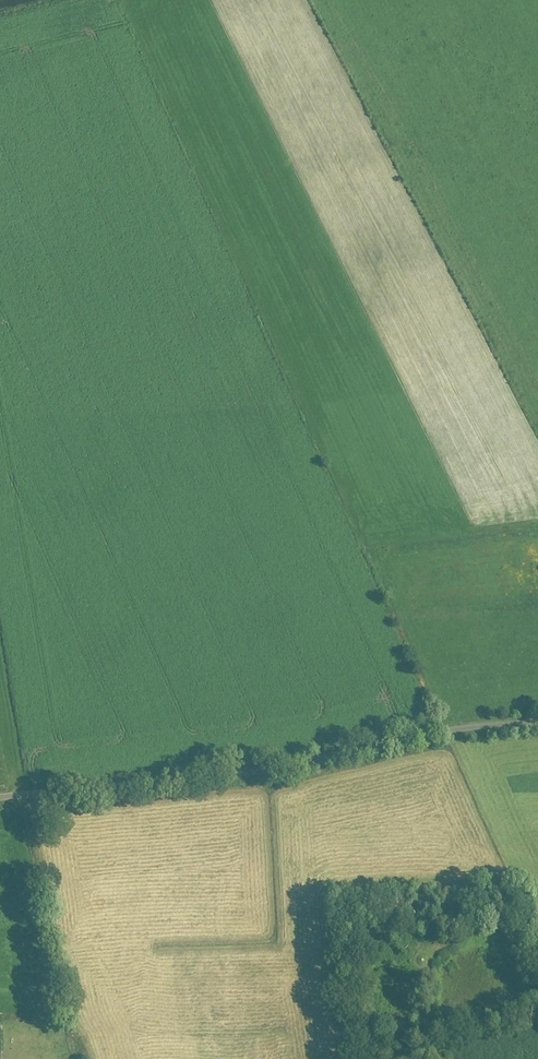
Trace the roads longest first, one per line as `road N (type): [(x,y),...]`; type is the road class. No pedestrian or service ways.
road 1 (unclassified): [(0,797),(281,768),(438,731),(537,722)]

